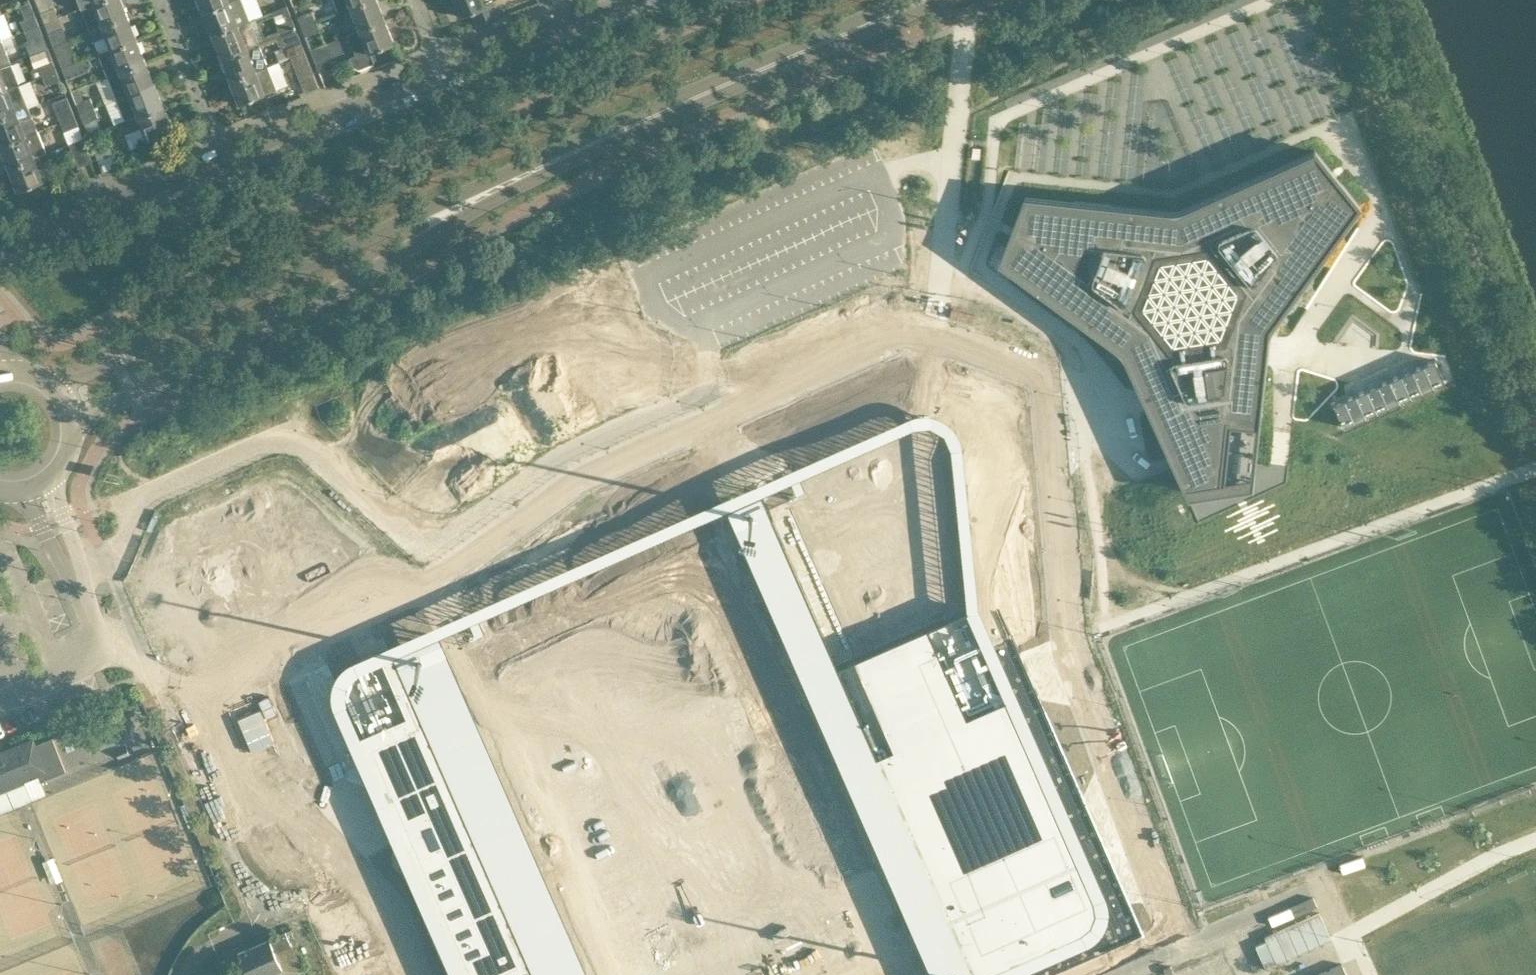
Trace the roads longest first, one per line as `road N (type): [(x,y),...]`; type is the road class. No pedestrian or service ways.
road 1 (residential): [(0,250),(629,0)]
road 2 (secondary): [(72,423),(392,258),(502,184)]
road 3 (secondary): [(502,184),(381,230),(53,385)]
road 4 (secondary): [(502,184),(933,0)]

